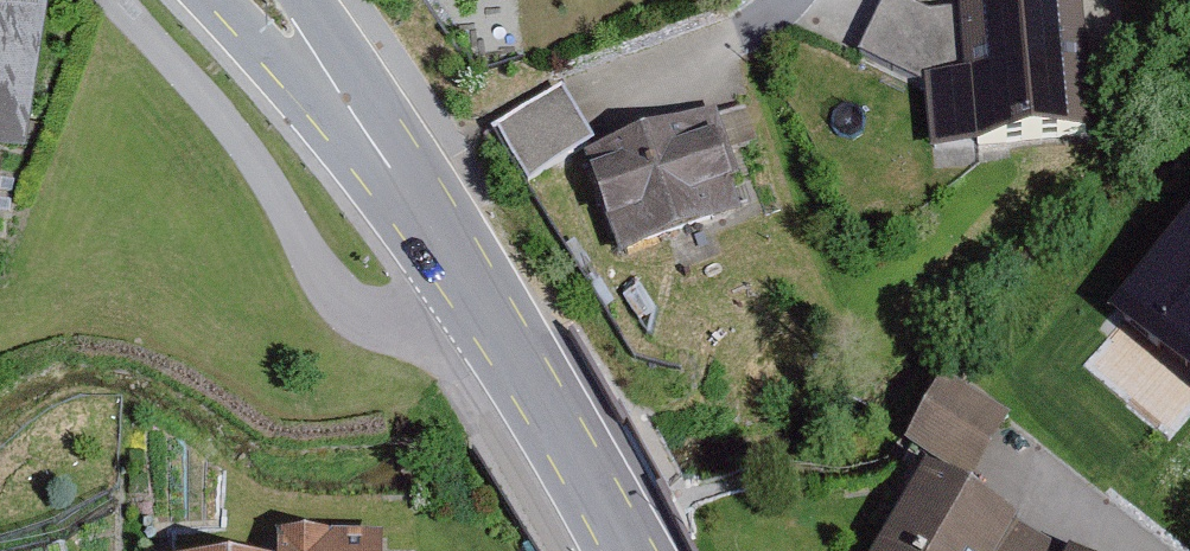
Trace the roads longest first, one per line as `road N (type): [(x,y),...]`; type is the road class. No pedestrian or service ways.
road 1 (residential): [(478,297),(437,320),(391,327),(337,306),(244,150),(114,0)]
road 2 (secondary): [(478,297),(261,0)]
road 3 (secondary): [(627,550),(478,297)]
road 4 (track): [(790,0),(741,36),(612,94)]

